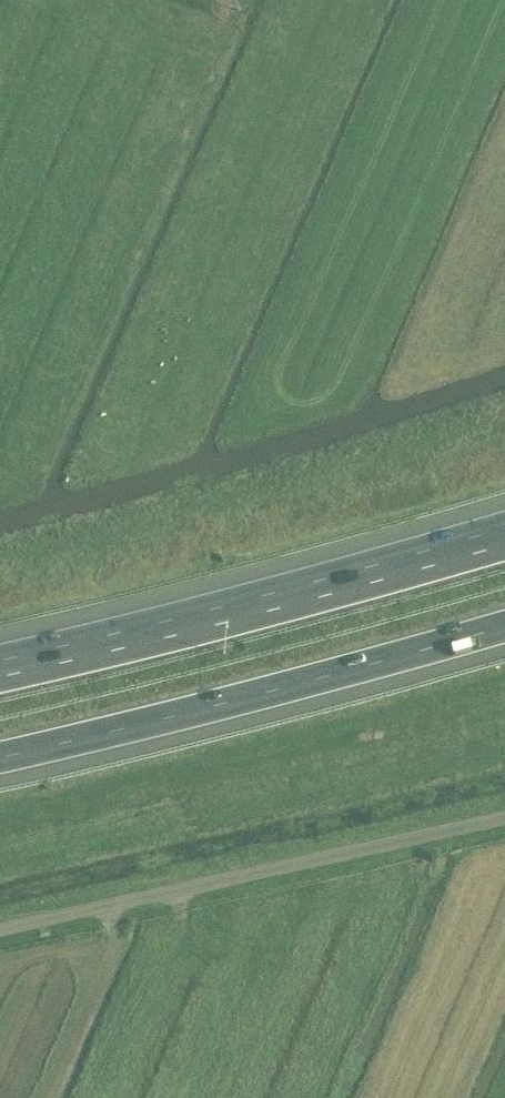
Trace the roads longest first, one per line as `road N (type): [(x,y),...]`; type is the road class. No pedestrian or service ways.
road 1 (motorway): [(0,758),(504,625)]
road 2 (motorway): [(504,536),(0,668)]
road 3 (unclassified): [(504,809),(0,928)]

